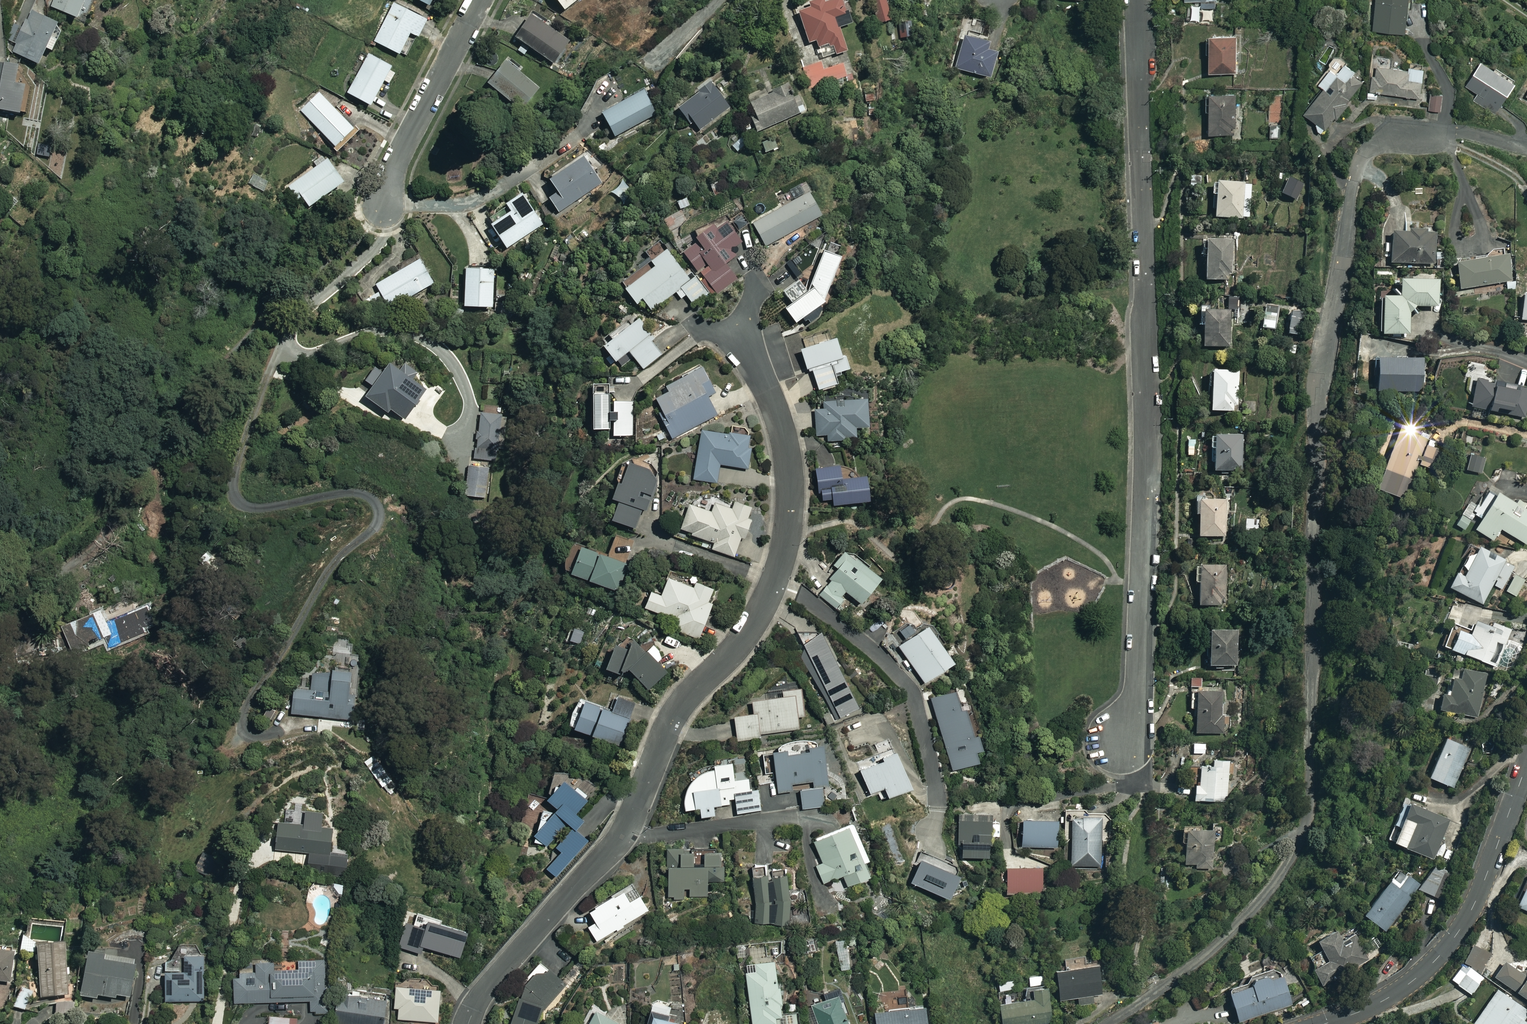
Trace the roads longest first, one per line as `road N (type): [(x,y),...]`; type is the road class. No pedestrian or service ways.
road 1 (residential): [(1442,140),(1381,141),(1362,156),(1352,185),(1316,427),(1303,830),(1287,867),(1243,919),(1109,1023)]
road 2 (residential): [(469,1023),(492,979),(620,837),(675,714),(746,635),(769,593),(789,527),(789,461),(745,340)]
road 3 (residential): [(1125,744),(1135,713),(1142,584),(1136,0)]
road 4 (residential): [(1323,1023),(1405,987),(1460,929),(1526,763)]
road 5 (residential): [(384,203),(395,164),(480,0)]

